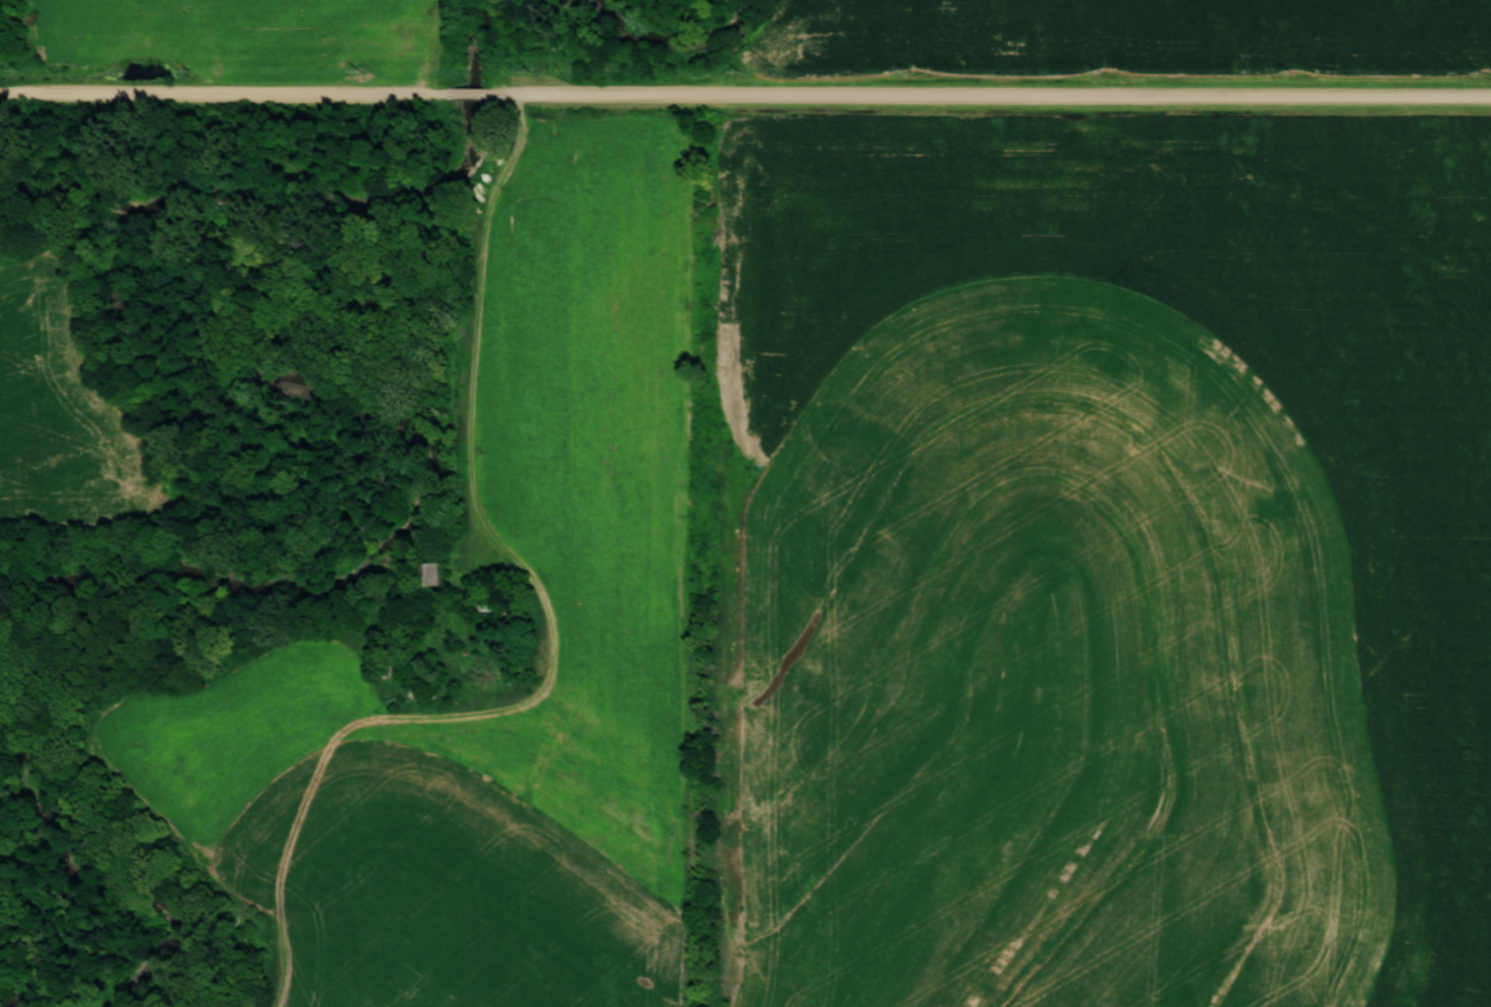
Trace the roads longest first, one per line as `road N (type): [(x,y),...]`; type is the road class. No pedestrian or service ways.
road 1 (residential): [(1490,98),(0,96)]

